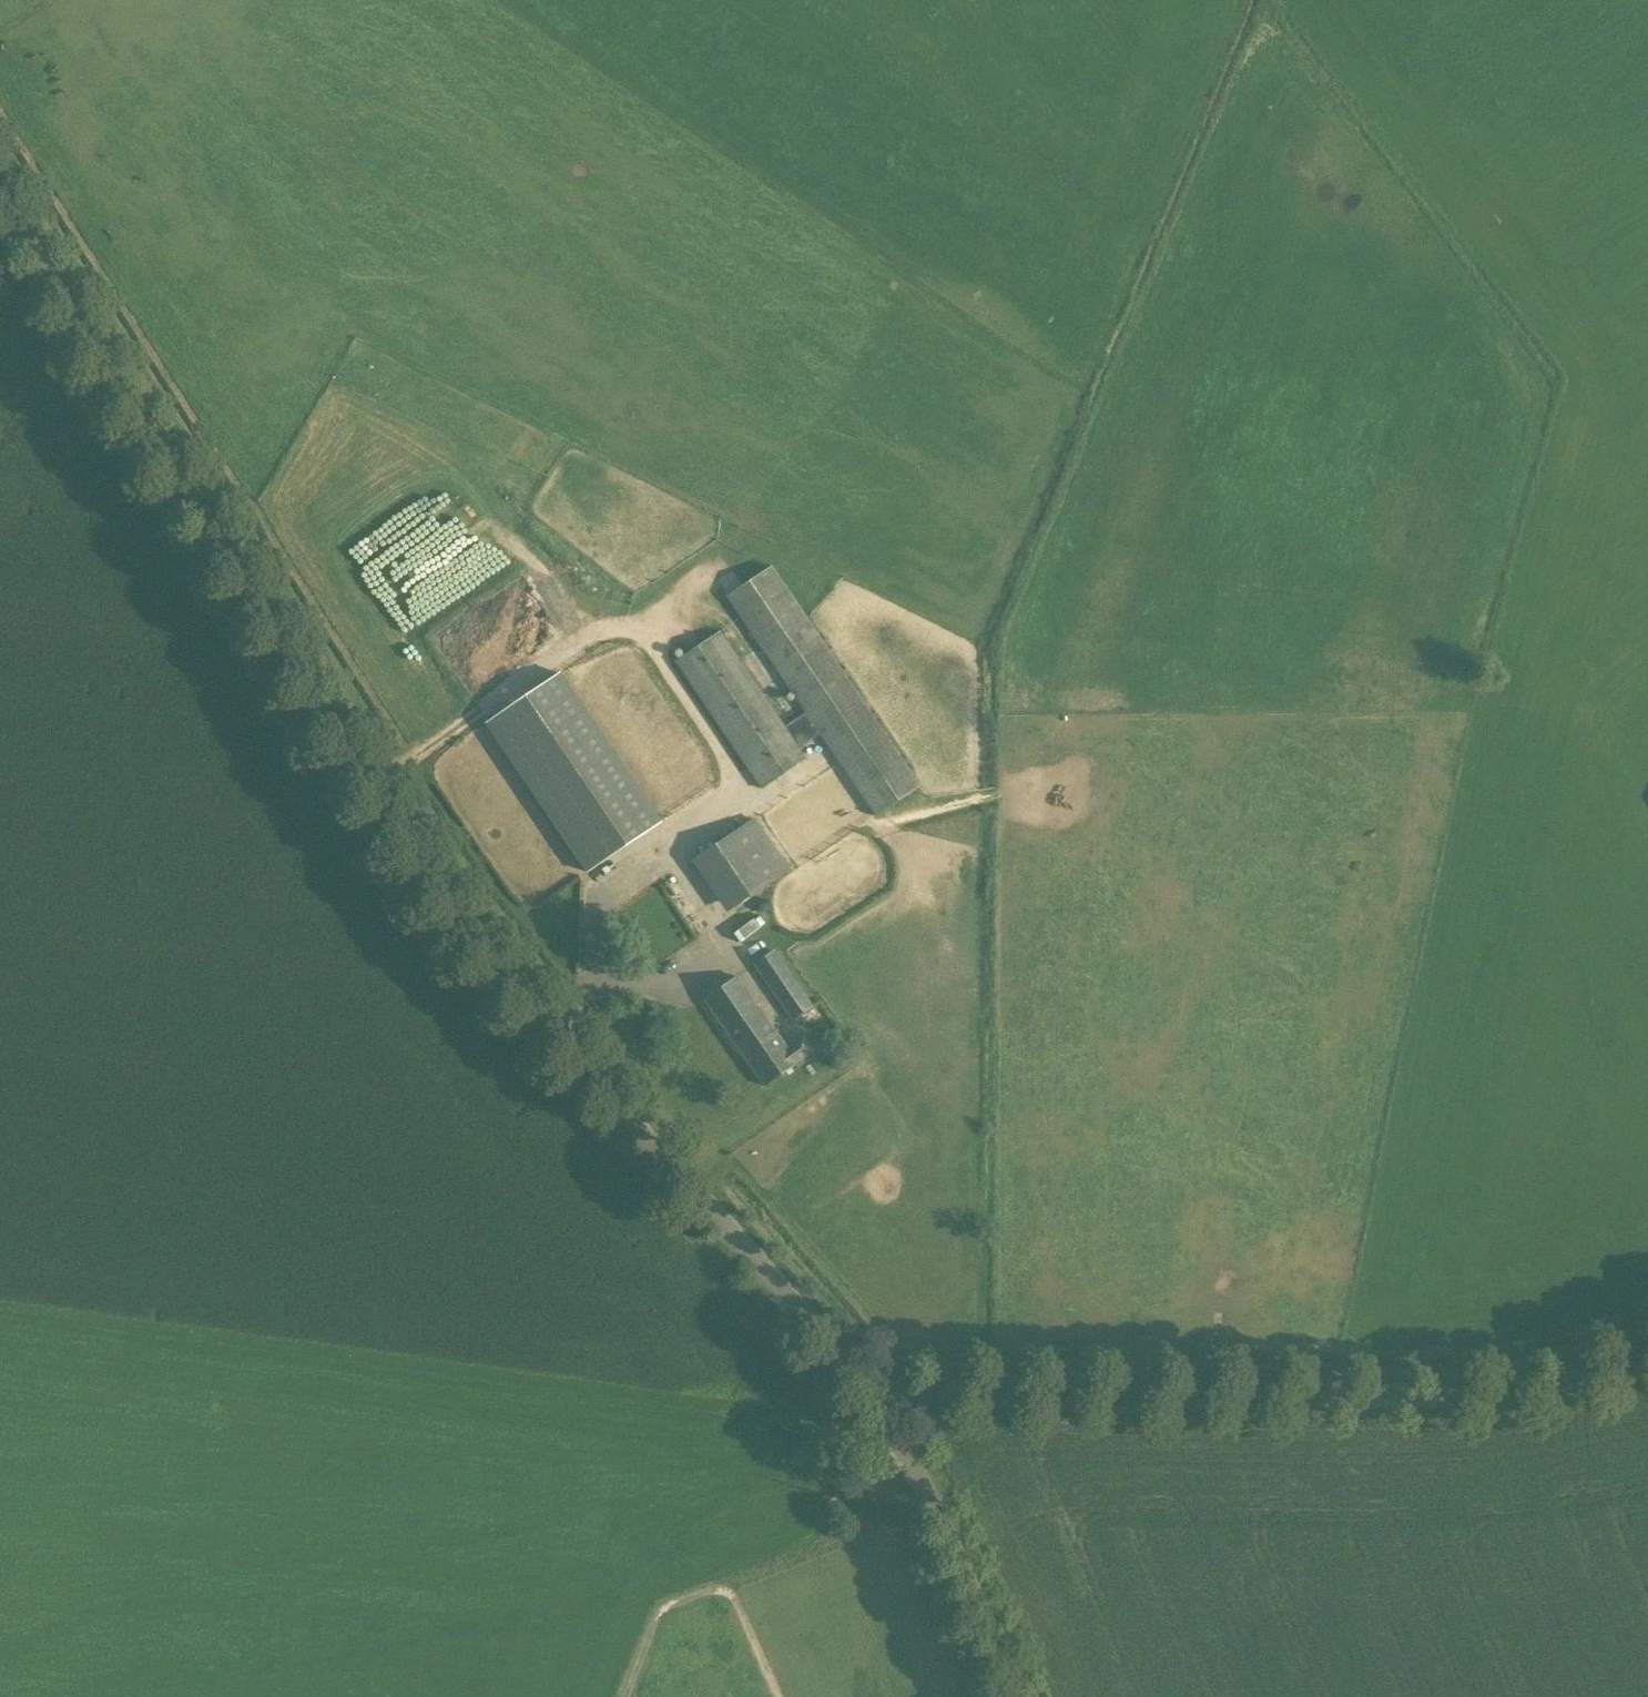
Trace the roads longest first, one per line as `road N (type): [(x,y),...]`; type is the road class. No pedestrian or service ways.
road 1 (unclassified): [(848,1373),(489,940),(355,745),(0,183)]
road 2 (unclassified): [(848,1373),(1129,1378),(1577,1365),(1647,1336)]
road 3 (unclassified): [(1015,1696),(958,1558),(867,1392),(848,1373)]

